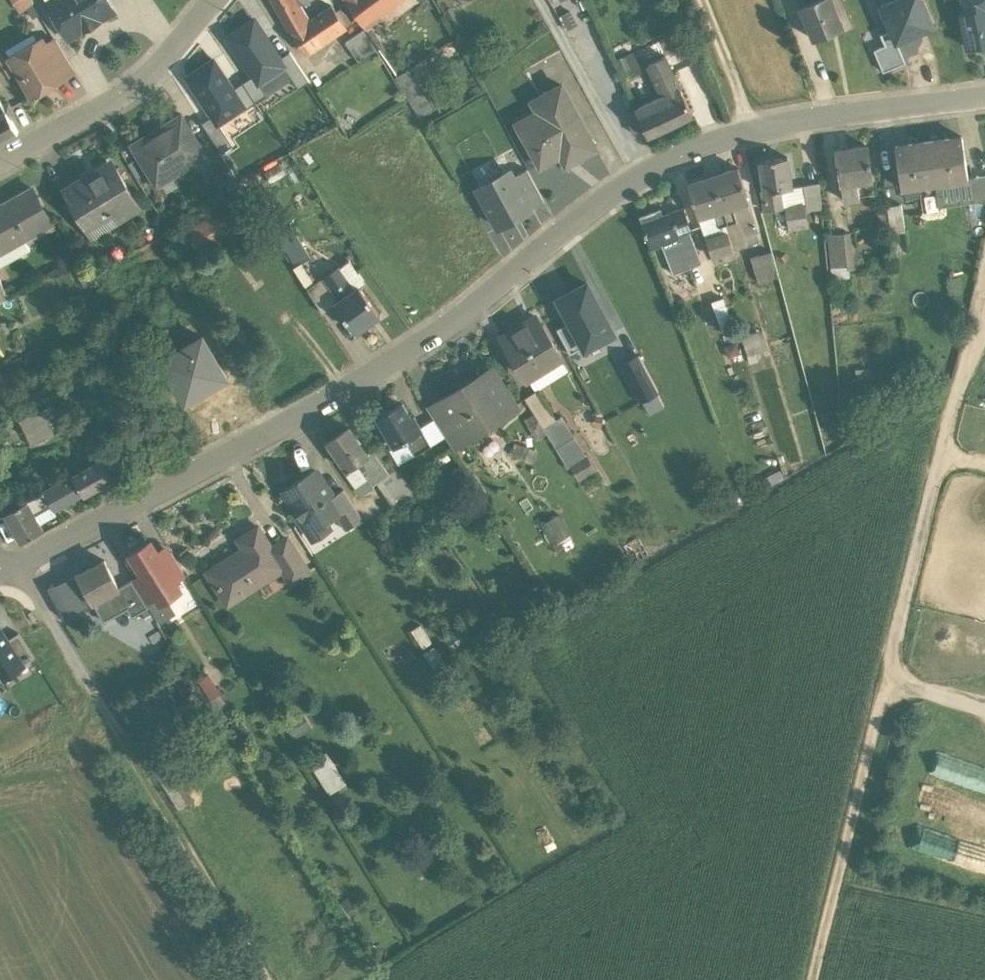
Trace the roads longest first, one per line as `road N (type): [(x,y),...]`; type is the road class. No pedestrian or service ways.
road 1 (residential): [(1,568),(368,374),(445,325),(663,158),(788,118),(984,92)]
road 2 (track): [(812,979),(984,266)]
road 3 (track): [(21,562),(272,979)]
road 4 (residential): [(0,161),(136,85),(211,0)]

